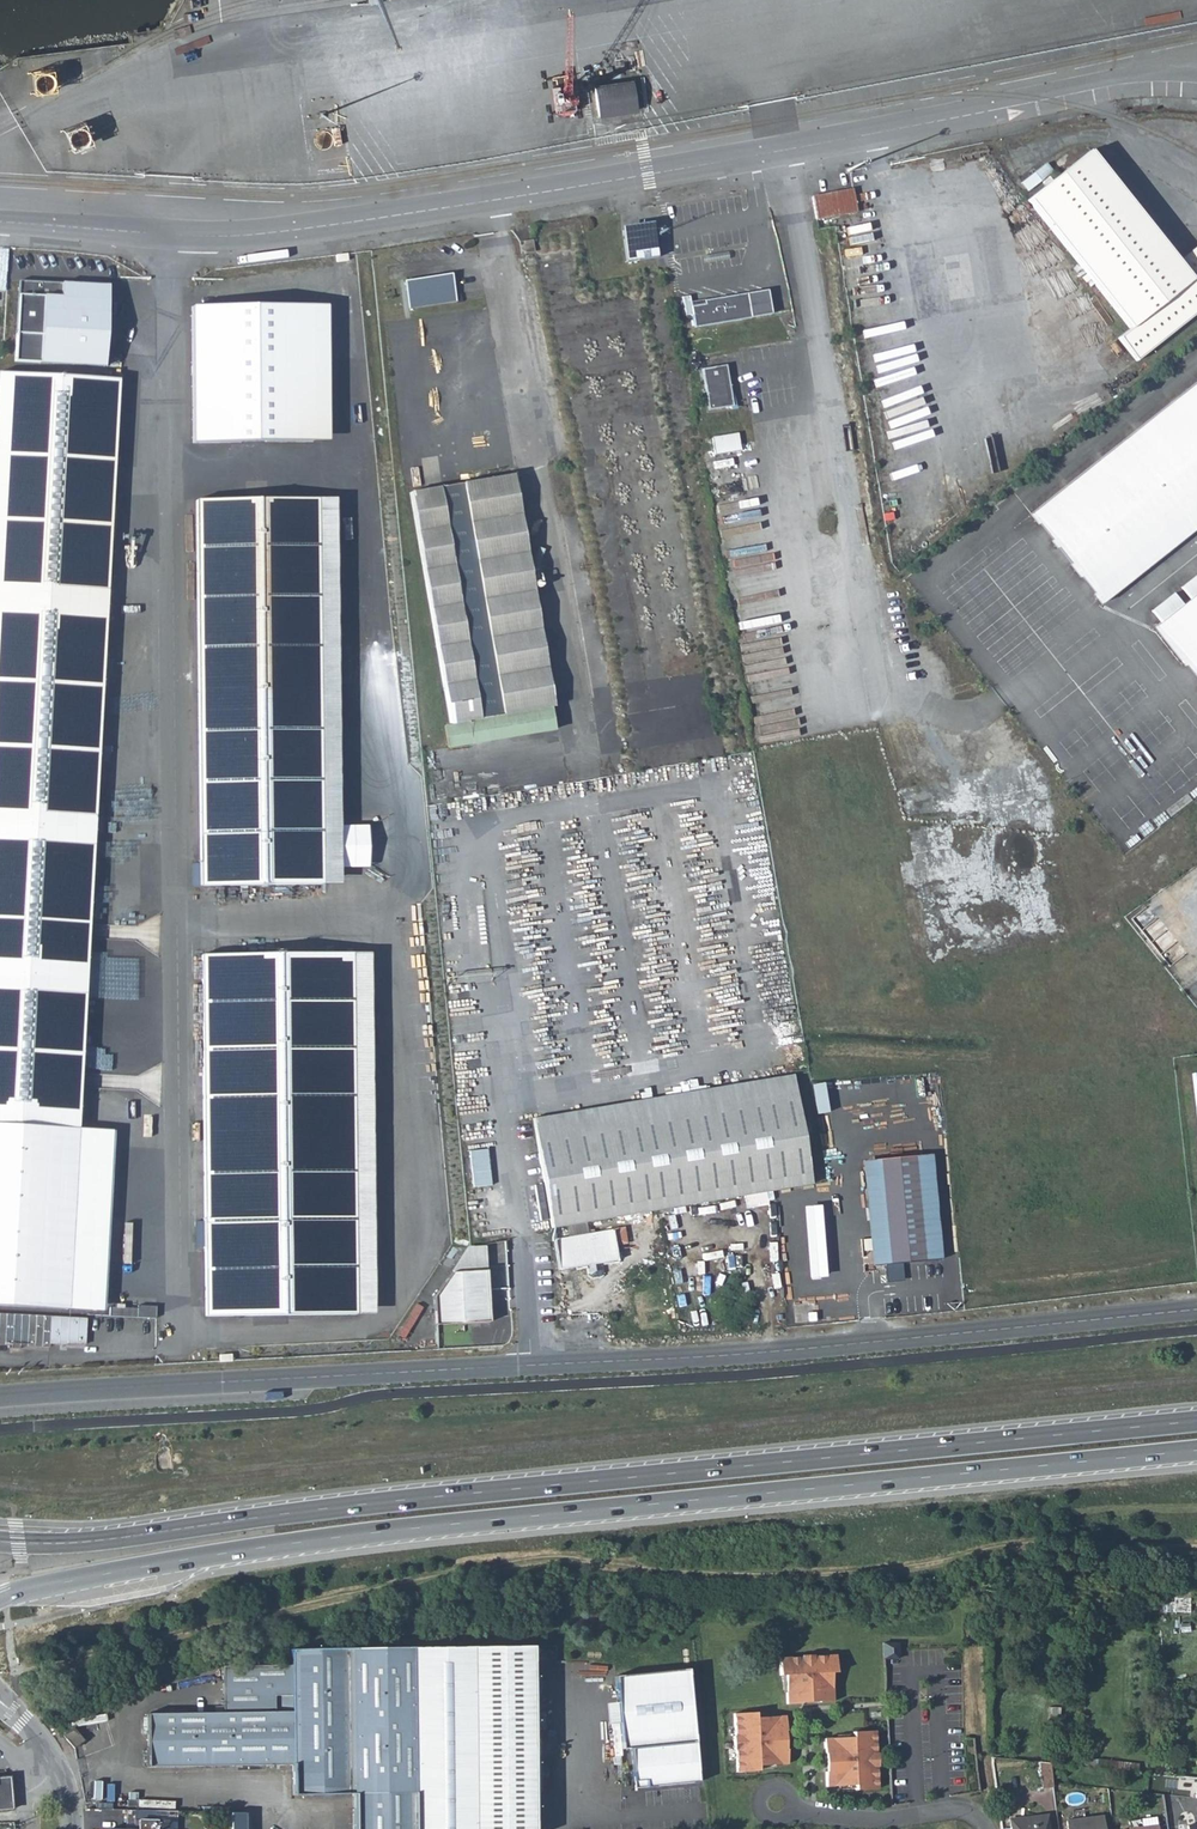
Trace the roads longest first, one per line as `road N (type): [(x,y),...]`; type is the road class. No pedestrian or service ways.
road 1 (residential): [(1196,83),(1107,86),(695,167),(299,229),(212,236),(0,221)]
road 2 (primary): [(0,1601),(72,1580),(292,1543),(1196,1452)]
road 3 (primary): [(1196,1422),(331,1508),(97,1541),(0,1542)]
road 4 (unclassified): [(1196,1312),(882,1342),(0,1398)]
road 5 (residential): [(983,1828),(977,1816),(957,1811),(887,1819),(776,1802)]

